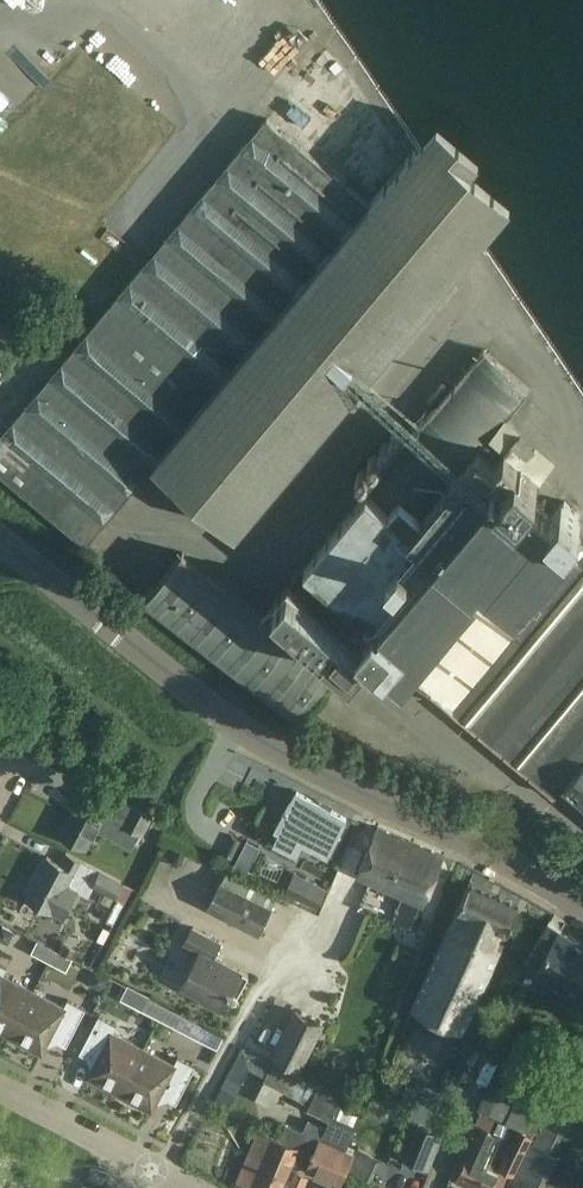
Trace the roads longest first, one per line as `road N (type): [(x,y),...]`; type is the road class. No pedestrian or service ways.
road 1 (unclassified): [(582,918),(486,857),(253,740),(0,543)]
road 2 (residential): [(154,1170),(309,916)]
road 3 (residential): [(154,1170),(0,1088)]

